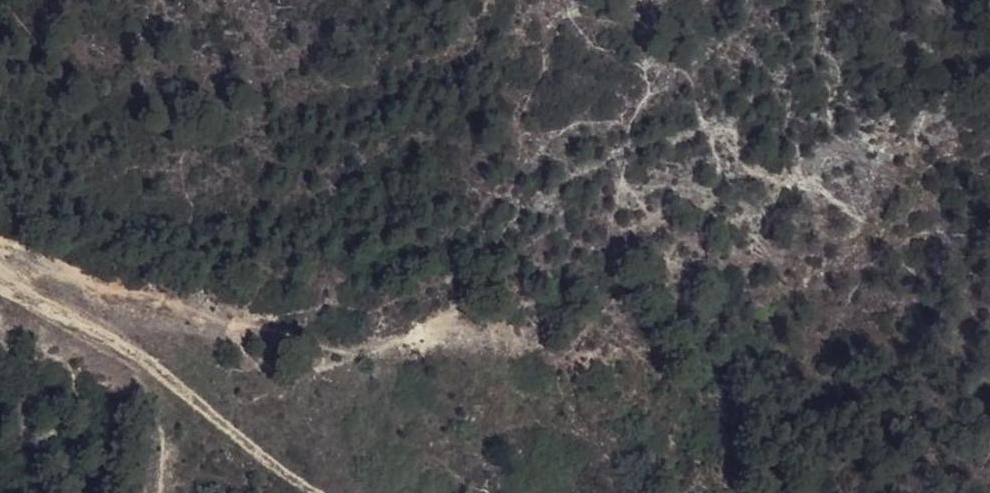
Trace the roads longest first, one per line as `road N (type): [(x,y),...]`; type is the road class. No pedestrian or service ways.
road 1 (track): [(194,407),(311,492)]

